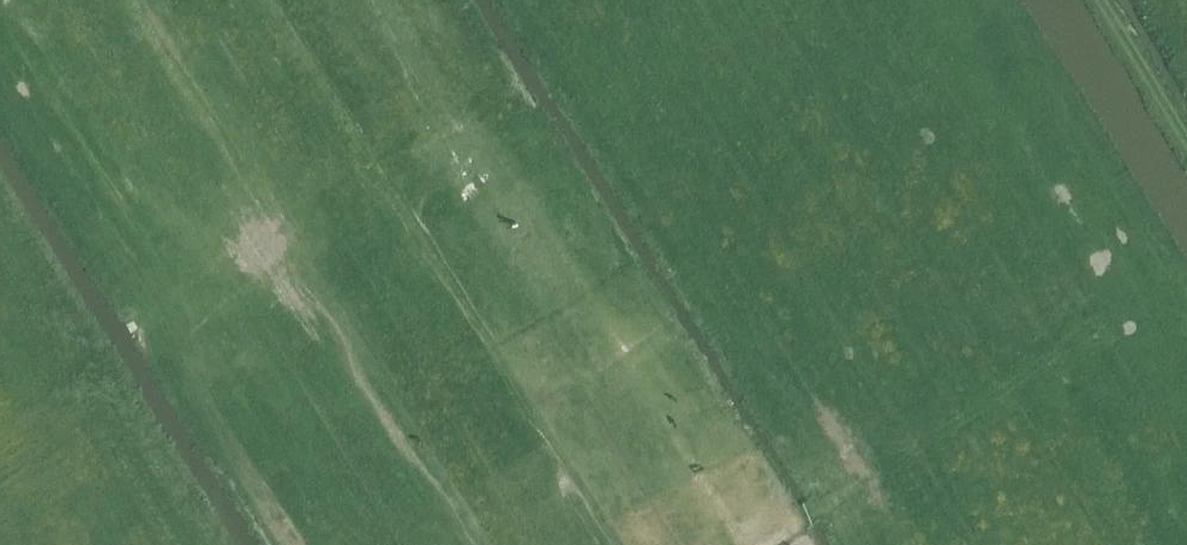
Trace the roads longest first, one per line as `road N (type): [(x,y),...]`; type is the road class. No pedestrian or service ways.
road 1 (track): [(1098,0),(1186,146)]

